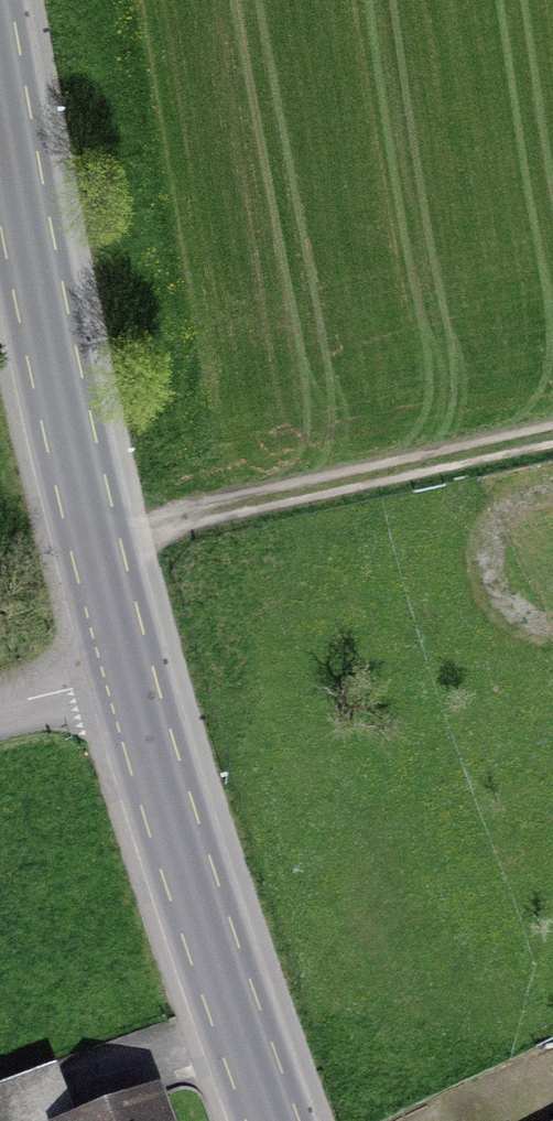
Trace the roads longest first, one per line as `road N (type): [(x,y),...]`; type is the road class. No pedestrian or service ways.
road 1 (primary): [(133,680),(75,458),(0,65)]
road 2 (track): [(97,544),(552,441)]
road 3 (primary): [(278,1120),(191,886),(133,680)]
road 4 (residential): [(133,680),(0,710)]

